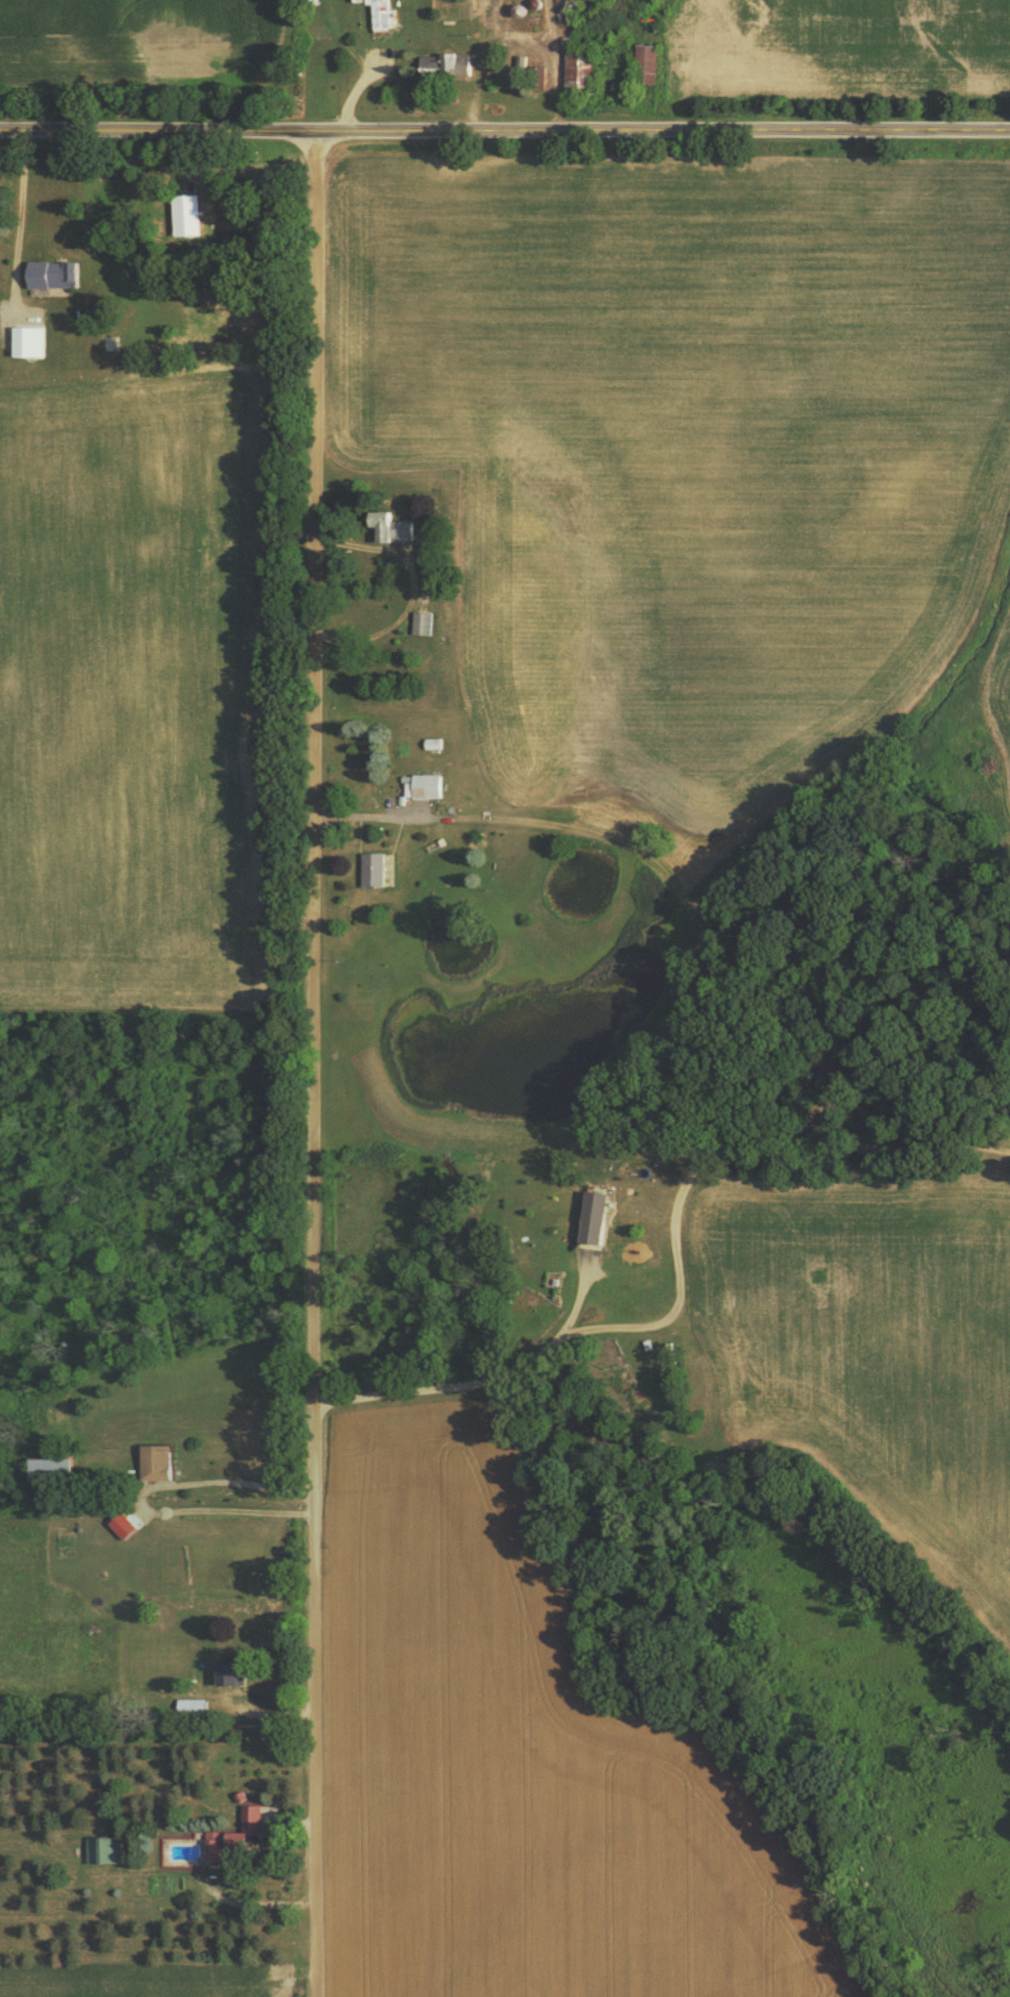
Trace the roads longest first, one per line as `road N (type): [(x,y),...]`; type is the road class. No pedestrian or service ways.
road 1 (residential): [(318,1996),(323,134)]
road 2 (tertiary): [(1009,135),(0,130)]

